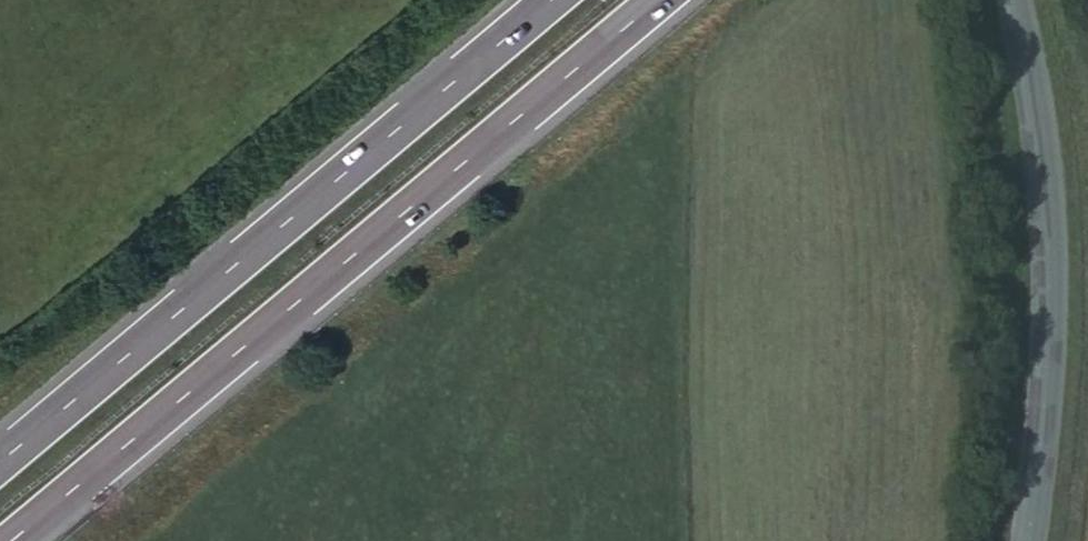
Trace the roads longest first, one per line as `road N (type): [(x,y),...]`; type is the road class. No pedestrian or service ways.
road 1 (motorway): [(11,540),(656,0)]
road 2 (motorway): [(549,0),(0,460)]
road 3 (tertiary): [(1009,0),(1048,204),(1046,374),(1023,540)]

